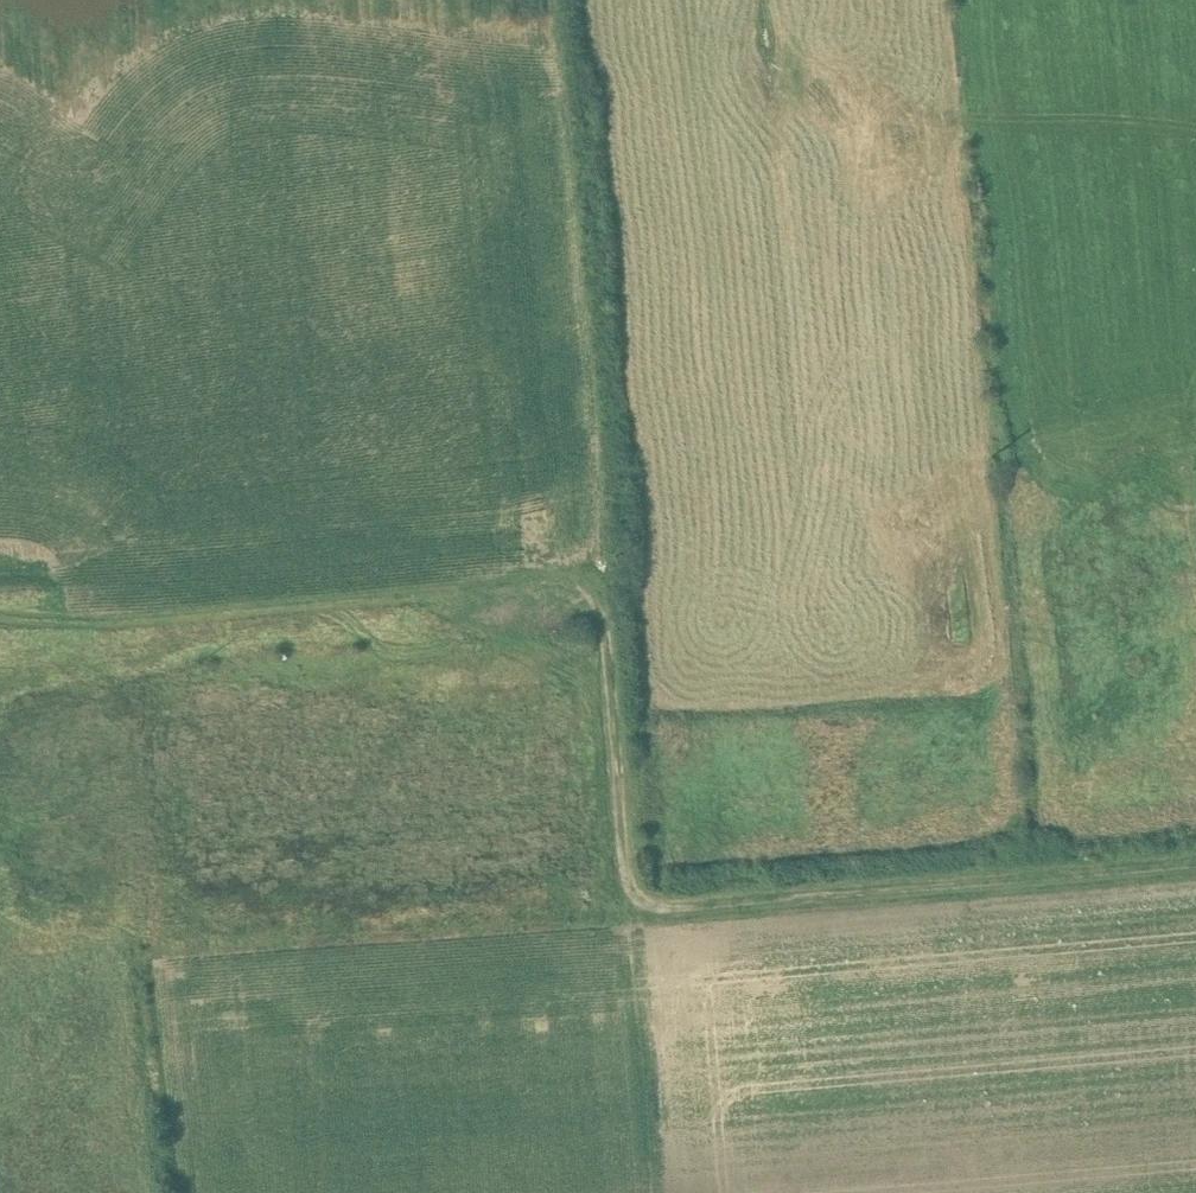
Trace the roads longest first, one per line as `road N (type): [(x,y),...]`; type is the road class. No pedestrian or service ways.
road 1 (track): [(604,622),(640,900),(1195,855)]

